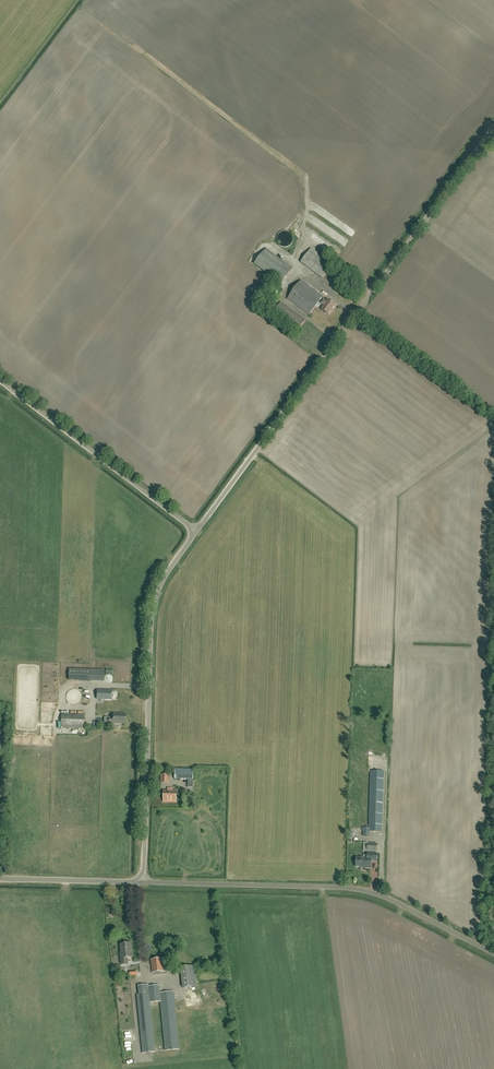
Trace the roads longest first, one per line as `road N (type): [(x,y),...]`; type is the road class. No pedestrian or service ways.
road 1 (unclassified): [(196,532),(493,128)]
road 2 (unclassified): [(493,955),(378,891),(143,882)]
road 3 (unclassified): [(143,882),(155,608),(196,532)]
road 4 (unclassified): [(196,532),(0,380)]
road 5 (unclassified): [(143,882),(0,878)]

